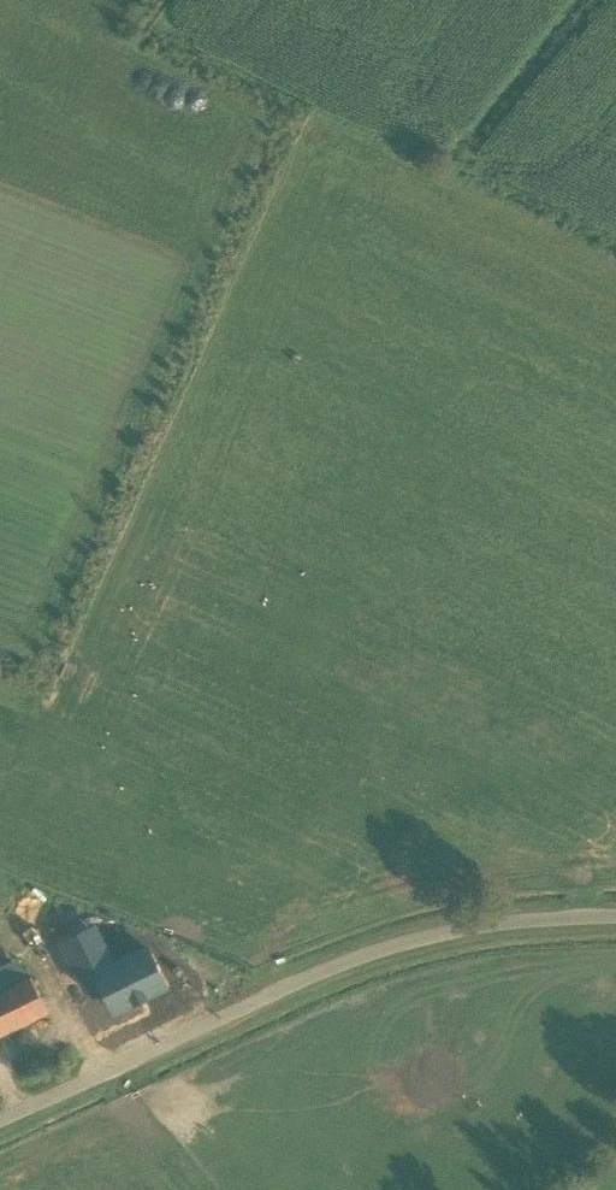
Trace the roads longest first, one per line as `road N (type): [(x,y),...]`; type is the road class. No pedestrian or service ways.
road 1 (unclassified): [(0,1114),(402,930),(560,902),(615,903)]

